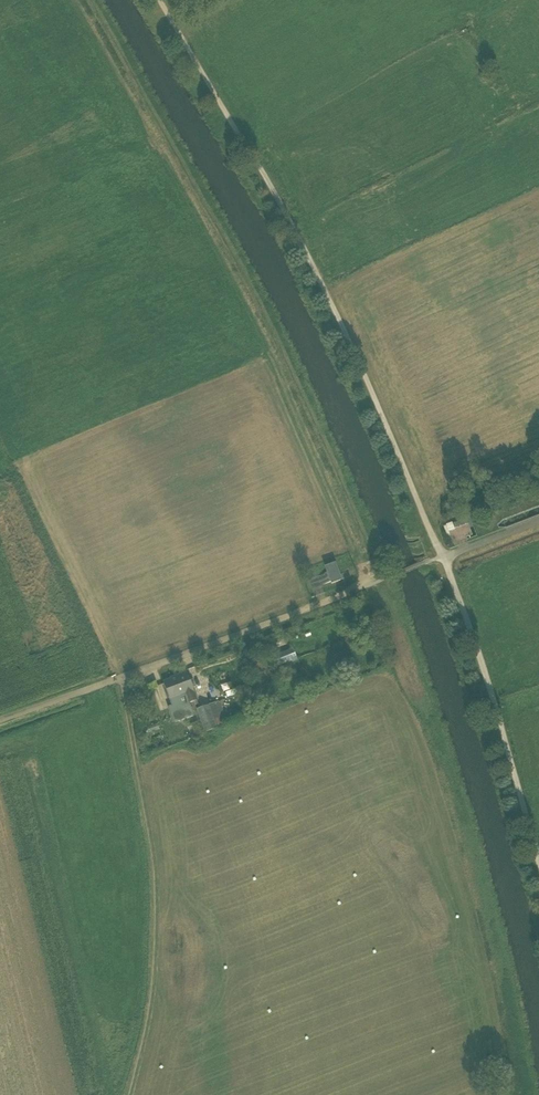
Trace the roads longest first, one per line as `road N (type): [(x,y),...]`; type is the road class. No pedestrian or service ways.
road 1 (track): [(444,556),(304,245),(160,0)]
road 2 (track): [(122,678),(159,875),(155,1010),(134,1094)]
road 3 (unclassified): [(0,717),(367,584)]
road 4 (track): [(538,846),(444,556)]

